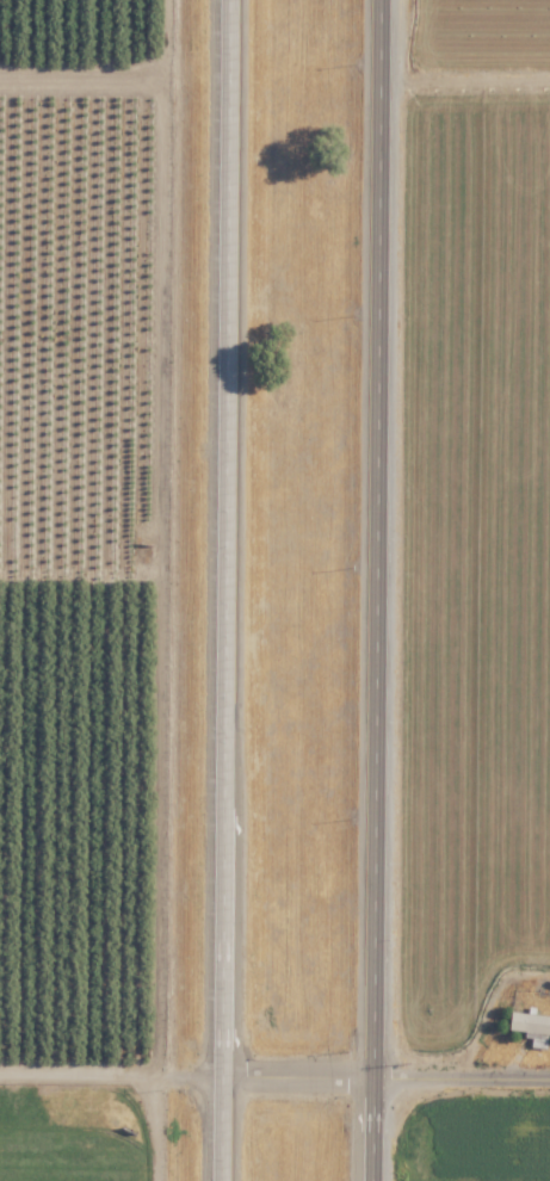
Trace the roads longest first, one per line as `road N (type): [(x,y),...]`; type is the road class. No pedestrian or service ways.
road 1 (trunk): [(242,0),(232,1180)]
road 2 (trunk): [(373,1180),(382,0)]
road 3 (residential): [(0,1072),(549,1085)]

